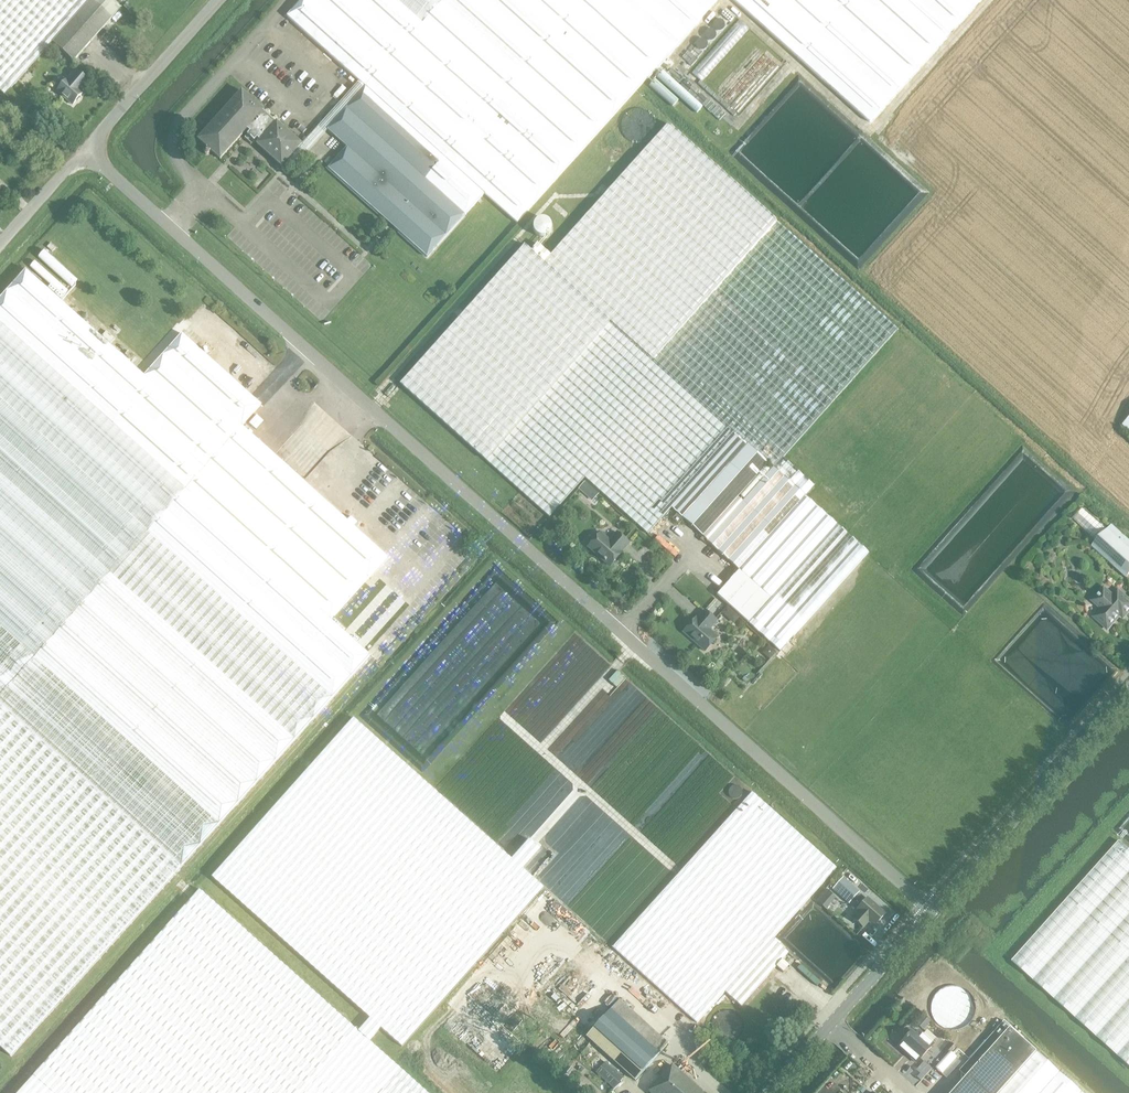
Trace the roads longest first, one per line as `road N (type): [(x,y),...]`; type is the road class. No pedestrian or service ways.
road 1 (unclassified): [(933,911),(87,153)]
road 2 (tertiary): [(933,911),(1128,691)]
road 3 (tertiary): [(771,1092),(933,911)]
road 4 (unclassified): [(87,153),(220,0)]
road 5 (unclassified): [(0,249),(87,153)]

